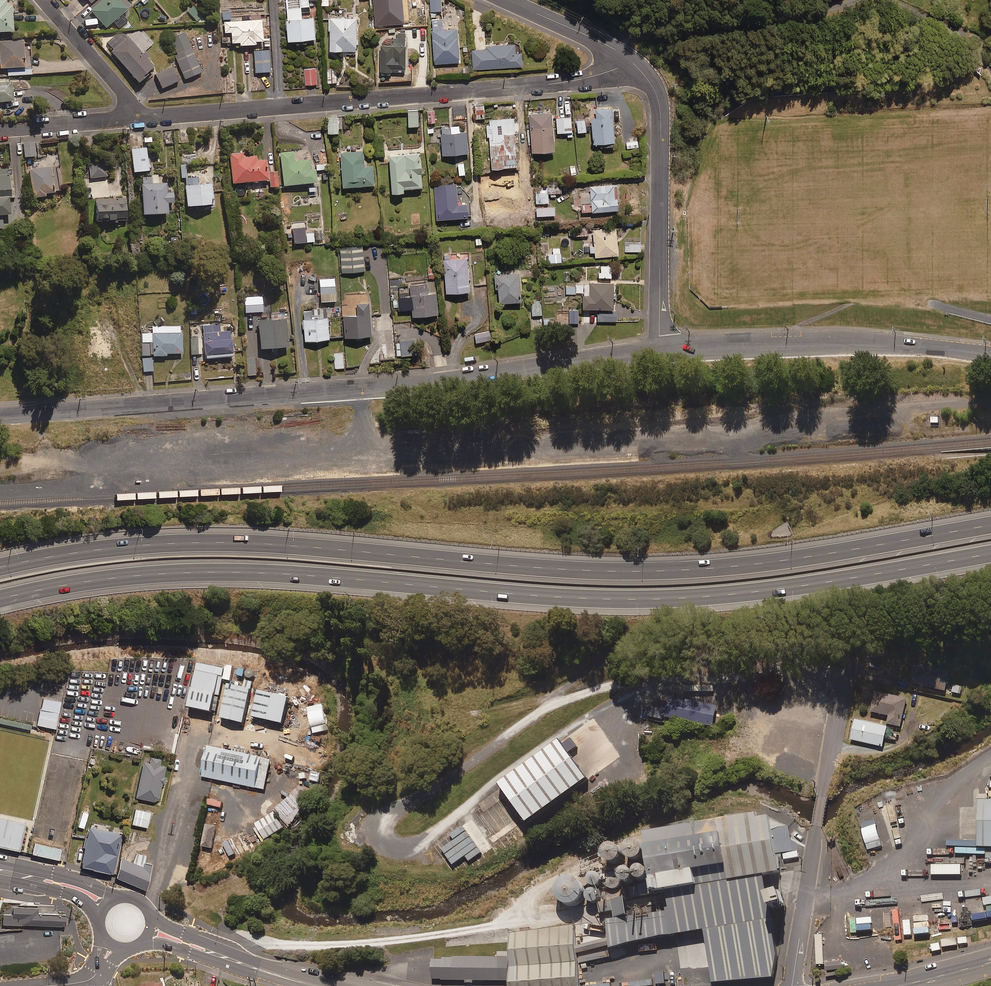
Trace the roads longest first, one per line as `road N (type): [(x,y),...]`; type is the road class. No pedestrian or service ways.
road 1 (motorway): [(0,569),(72,553),(230,543),(659,570),(744,565),(990,525)]
road 2 (motorway): [(990,553),(677,599),(245,572),(113,578),(0,599)]
road 3 (track): [(848,669),(735,664),(659,672),(554,704),(398,810),(387,820),(393,838),(434,830),(493,779),(619,697)]
road 4 (track): [(990,401),(398,453),(375,446),(365,429),(365,412),(390,386)]
road 5 (residential): [(0,416),(390,386),(660,351)]
road 6 (residential): [(146,116),(614,76),(634,64)]
road 7 (residential): [(851,657),(793,985)]
road 8 (residential): [(660,351),(868,343),(990,355)]
road 9 (residential): [(660,351),(659,94),(634,64)]
road 10 (unclassified): [(618,56),(628,43),(662,29),(854,0)]
road 11 (secondary): [(151,931),(316,985)]
road 12 (residential): [(42,0),(146,116)]
road 13 (residential): [(0,128),(146,116)]
road 14 (residential): [(618,56),(510,0)]

